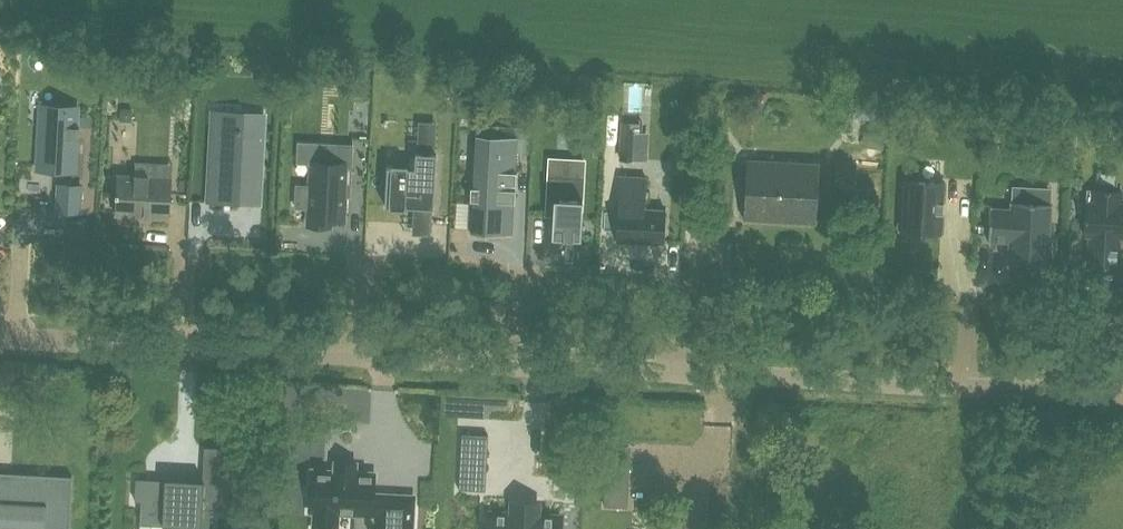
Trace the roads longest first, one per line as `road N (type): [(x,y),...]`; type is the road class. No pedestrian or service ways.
road 1 (unclassified): [(1122,394),(0,338)]

